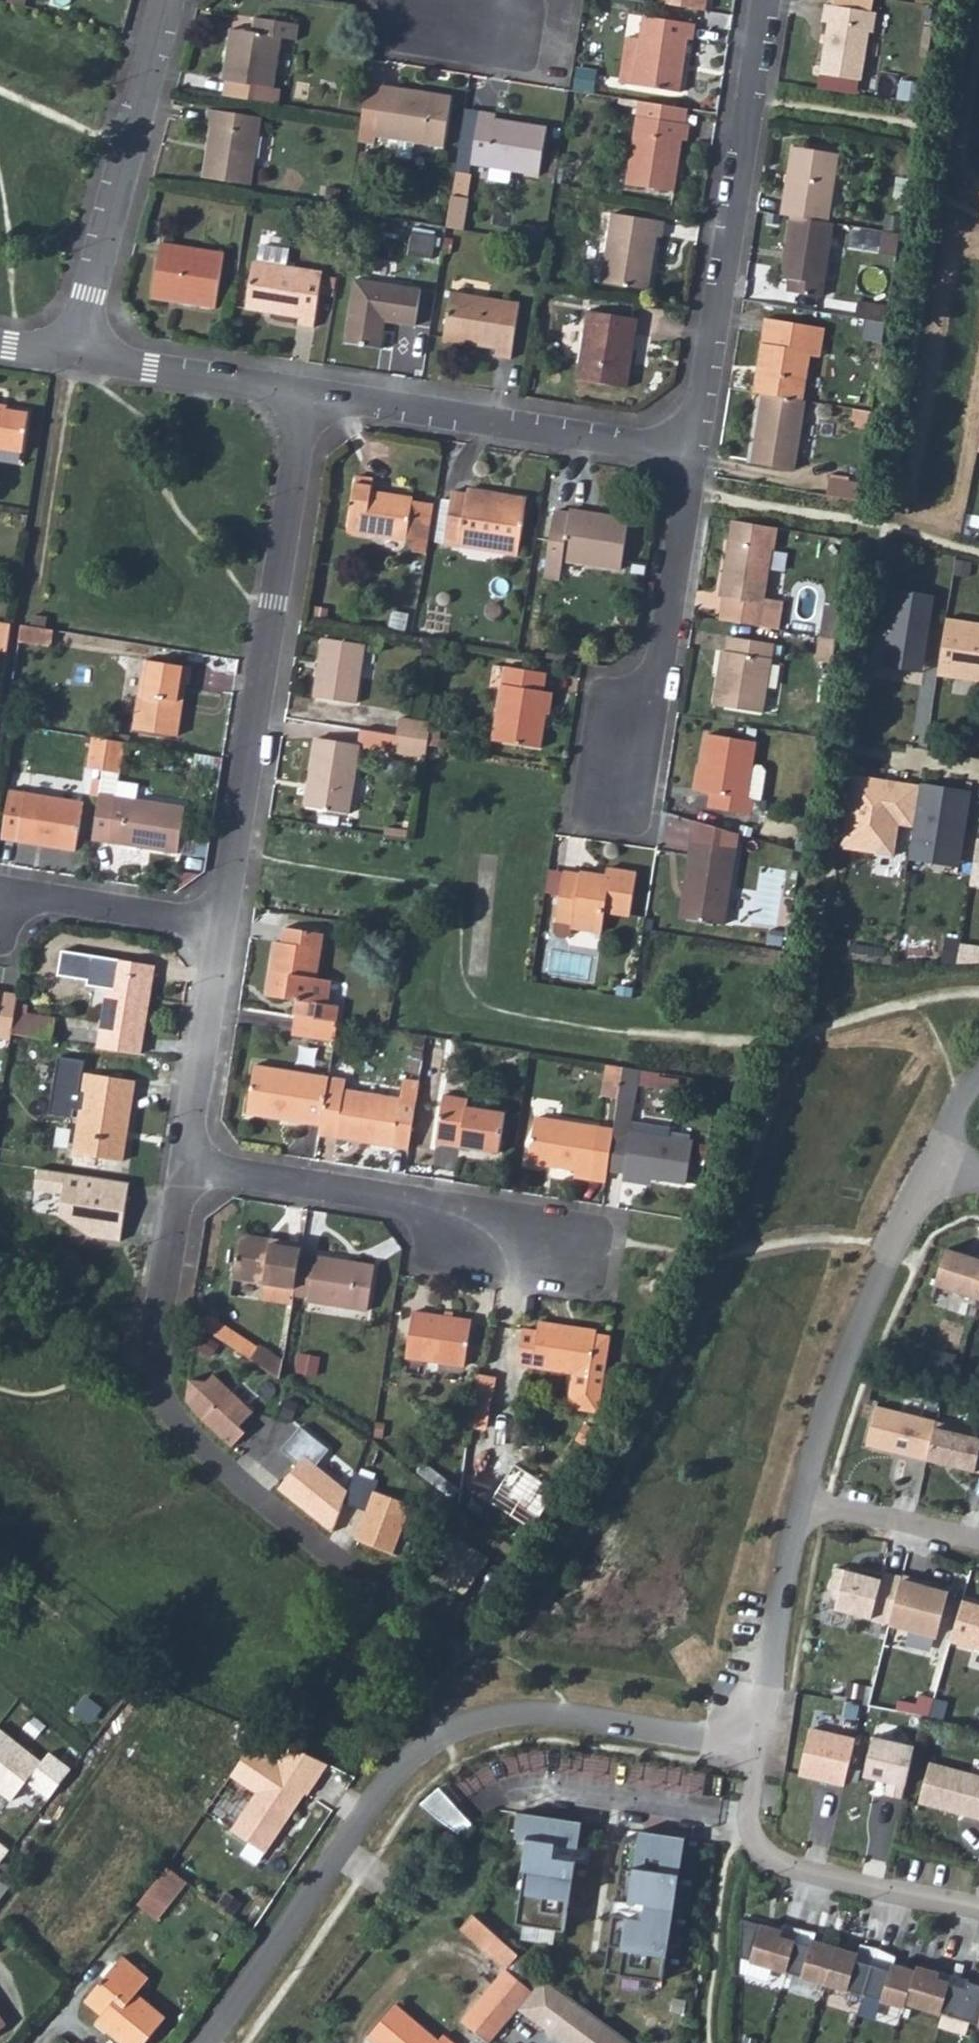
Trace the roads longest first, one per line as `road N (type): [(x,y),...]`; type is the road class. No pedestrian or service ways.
road 1 (residential): [(757,1747),(530,1714),(444,1738),(384,1787),(206,2042)]
road 2 (residential): [(455,1627),(330,1554),(175,1415),(164,1388),(162,1328),(188,1163)]
road 3 (residential): [(224,925),(309,393)]
road 4 (residential): [(696,454),(769,0)]
road 5 (residential): [(188,1163),(422,1203),(454,1232),(581,1257)]
road 6 (residential): [(309,393),(696,454)]
road 7 (residential): [(168,0),(72,357)]
road 8 (residential): [(806,1501),(870,1306),(933,1160)]
road 9 (residential): [(696,454),(653,691),(628,731),(617,791)]
road 10 (residential): [(978,1911),(809,1876),(768,1859),(751,1843),(746,1806),(757,1747)]
road 11 (residential): [(757,1747),(806,1501)]
road 12 (residential): [(188,1163),(224,925)]
road 13 (residential): [(72,357),(309,393)]
road 14 (residential): [(224,925),(13,893),(0,901)]
road 15 (residential): [(806,1501),(978,1540)]

